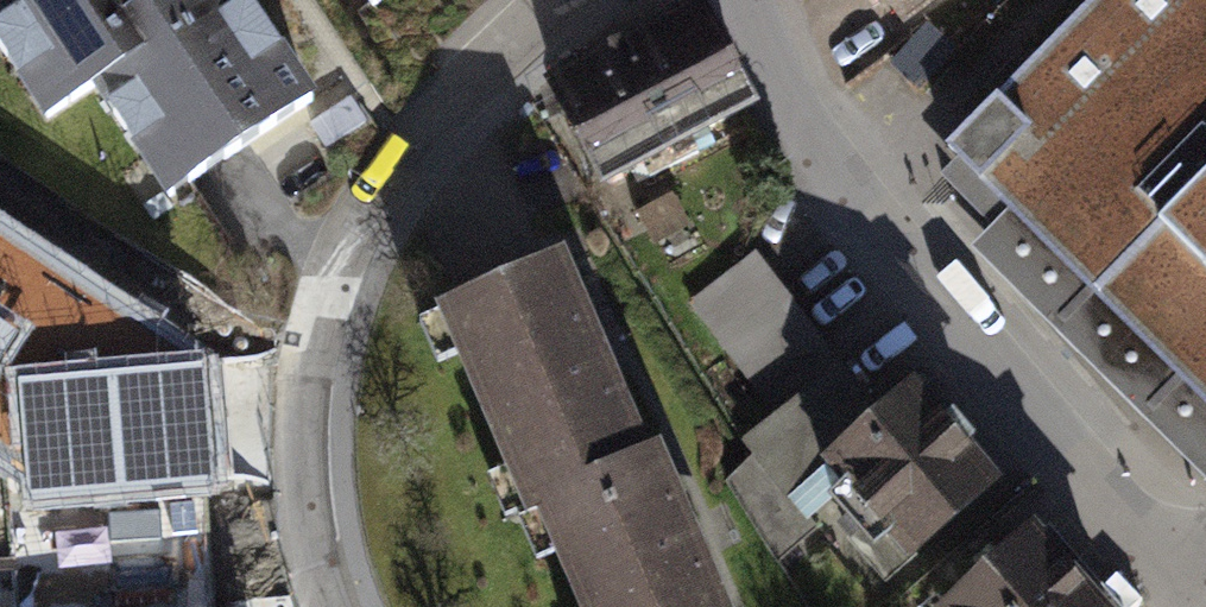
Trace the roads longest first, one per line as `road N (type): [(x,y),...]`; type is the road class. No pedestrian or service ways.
road 1 (residential): [(778,0),(848,178),(1205,605)]
road 2 (residential): [(574,0),(413,163),(334,366),(358,606)]

